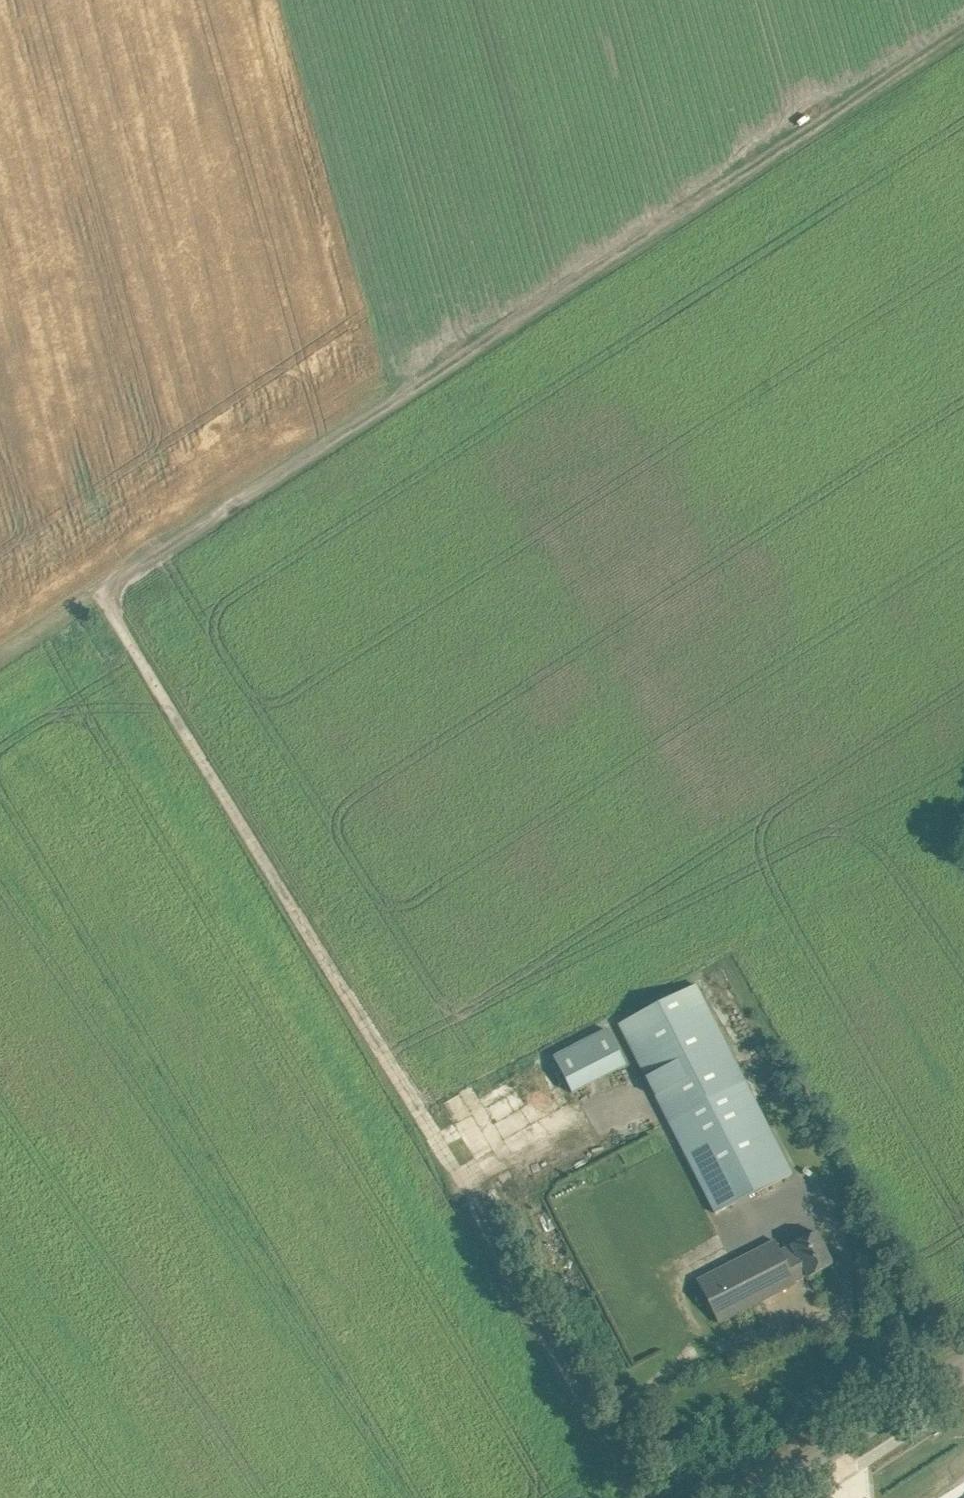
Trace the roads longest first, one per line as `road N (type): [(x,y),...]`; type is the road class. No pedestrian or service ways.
road 1 (track): [(100,597),(658,1497)]
road 2 (track): [(963,28),(100,597)]
road 3 (tertiary): [(757,1497),(963,1363)]

